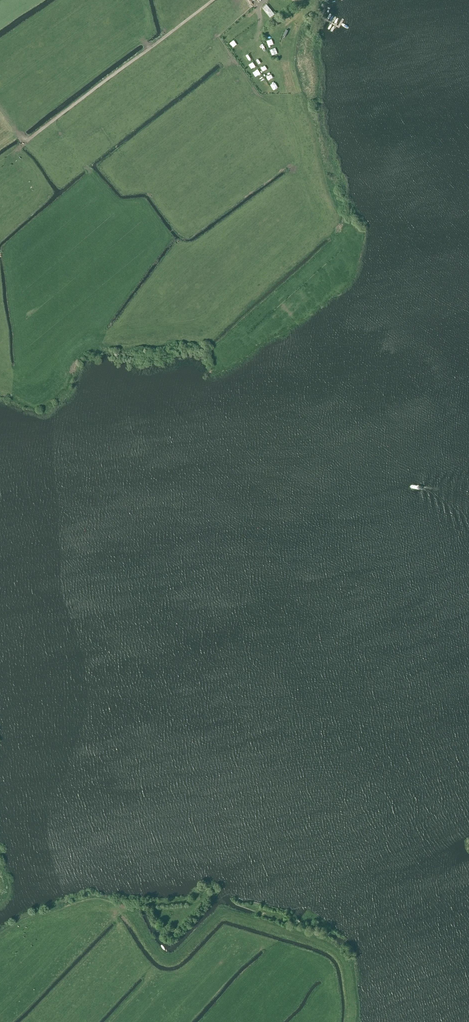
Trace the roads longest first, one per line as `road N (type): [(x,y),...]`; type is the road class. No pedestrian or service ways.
road 1 (track): [(213,0),(21,146)]

